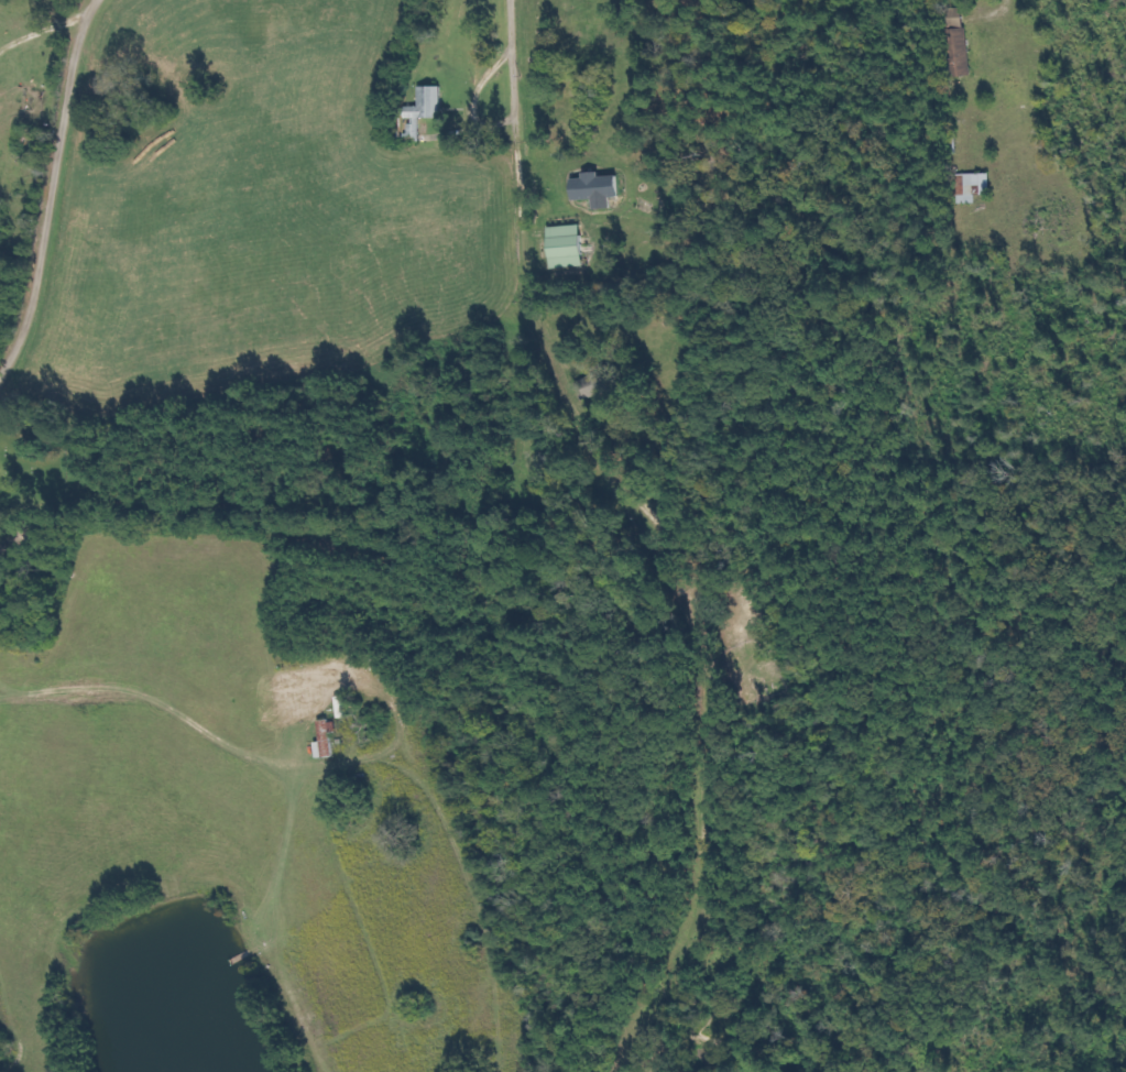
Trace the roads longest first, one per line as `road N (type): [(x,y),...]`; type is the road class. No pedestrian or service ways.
road 1 (residential): [(619,1071),(693,887),(700,643),(626,510),(577,394),(524,0)]
road 2 (residential): [(119,0),(89,43),(0,359)]
road 3 (residential): [(0,622),(25,655),(87,678),(173,670),(306,699)]

